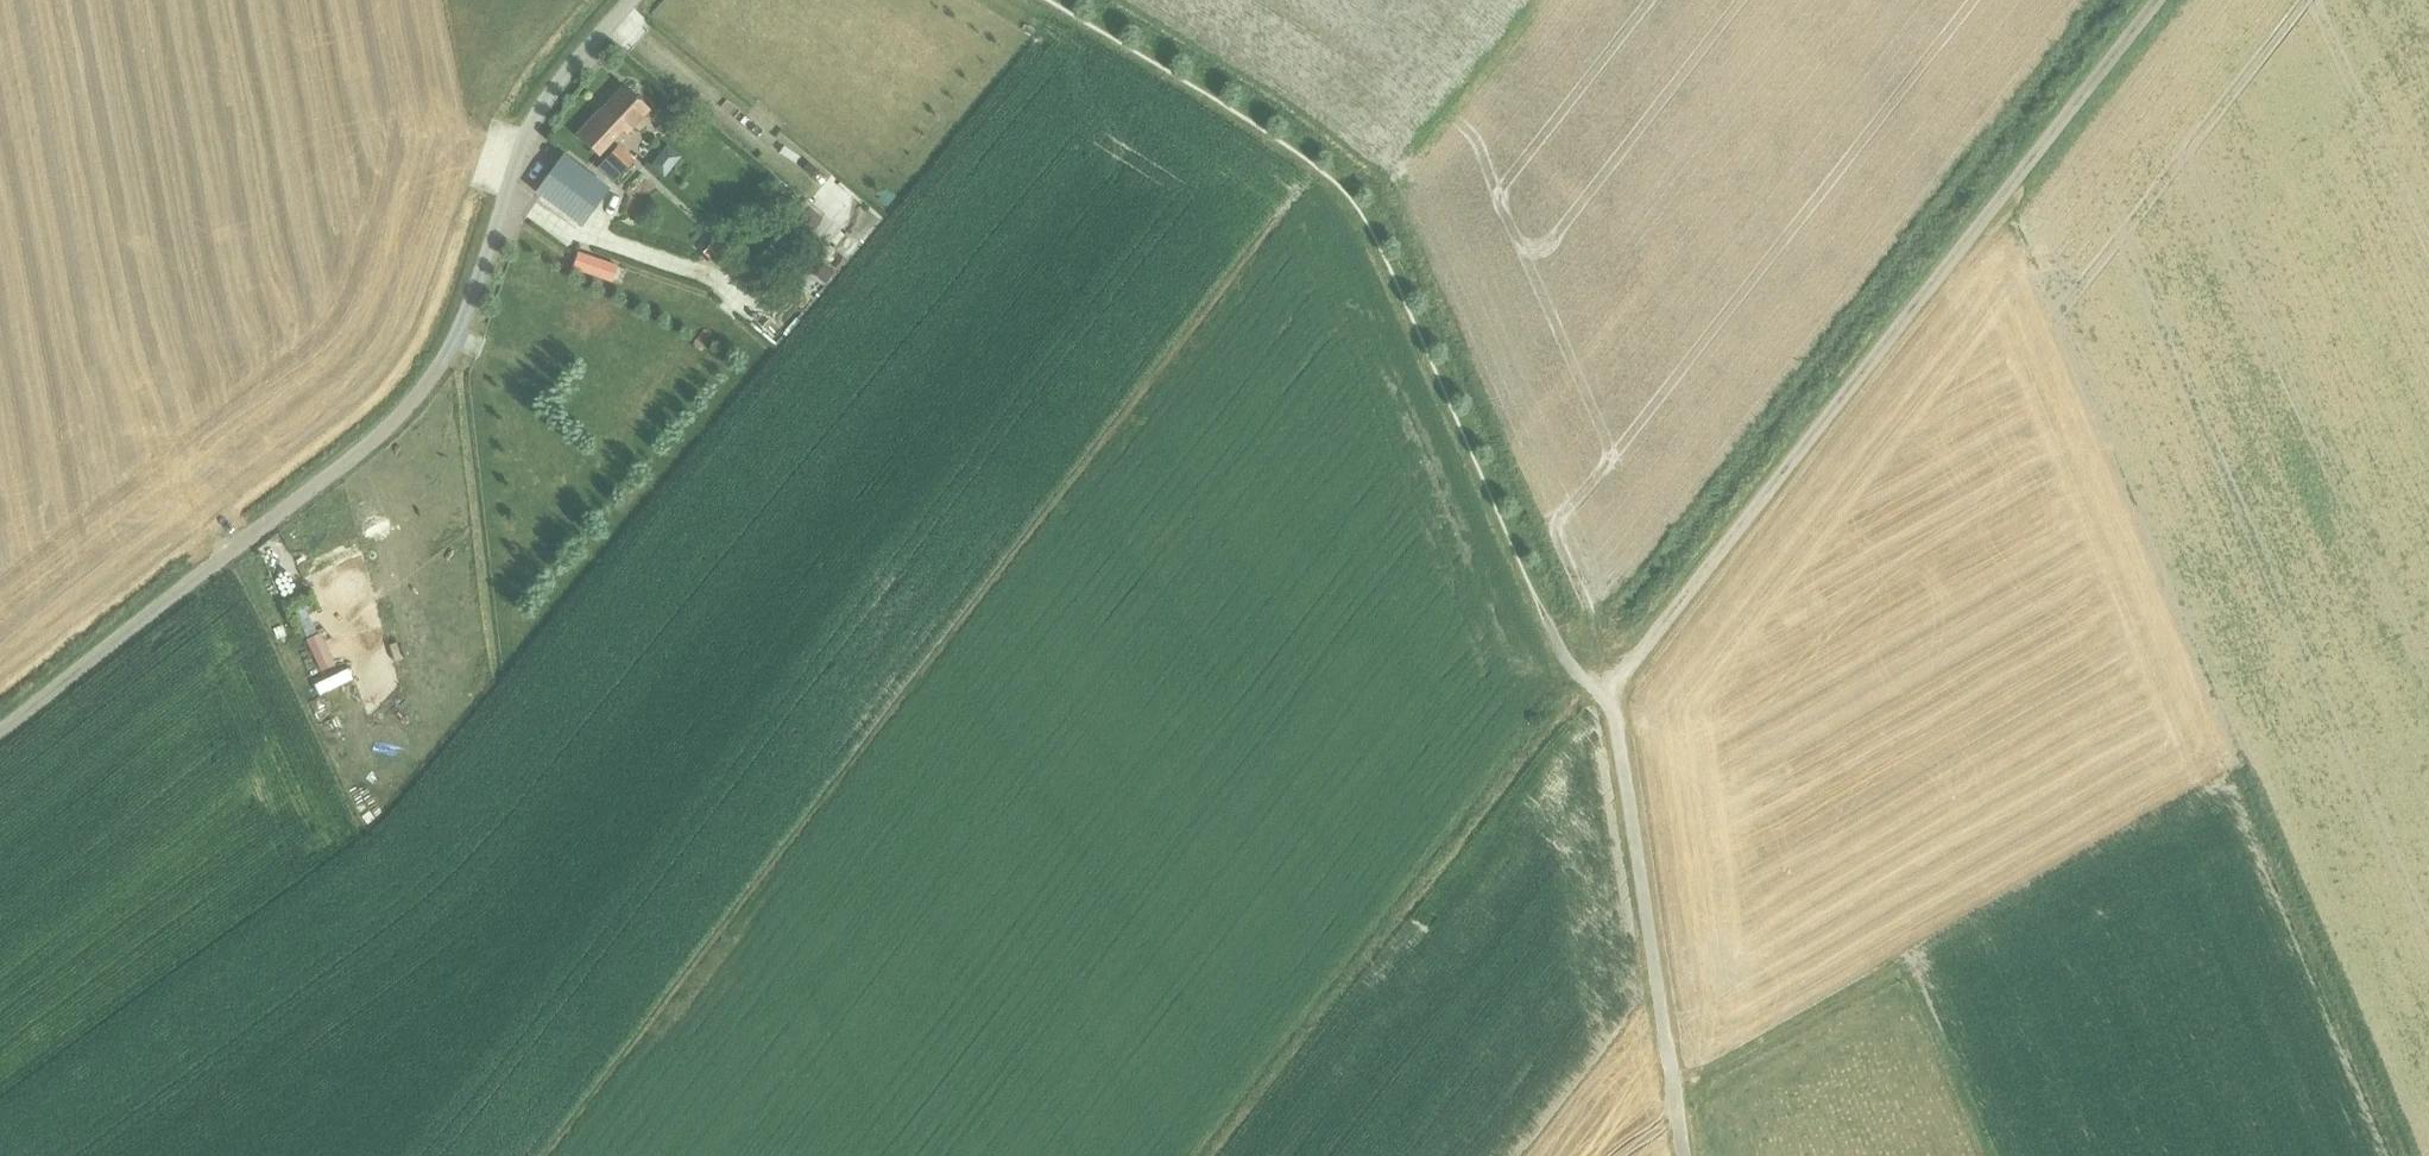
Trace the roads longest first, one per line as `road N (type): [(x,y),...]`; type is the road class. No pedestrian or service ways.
road 1 (track): [(1599,692),(1654,645),(2152,0)]
road 2 (track): [(0,735),(412,409)]
road 3 (unclassified): [(412,409),(463,325),(543,105),(631,0)]

